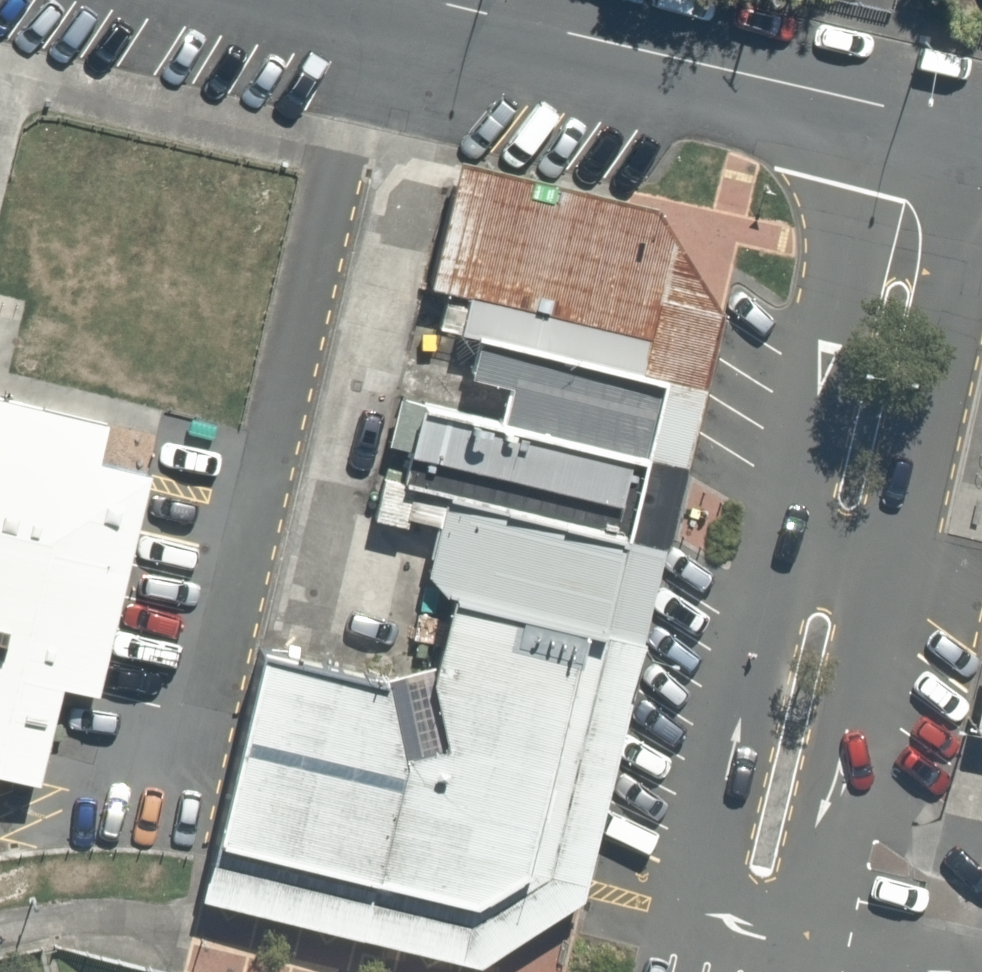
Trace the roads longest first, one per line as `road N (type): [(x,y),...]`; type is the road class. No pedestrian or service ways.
road 1 (residential): [(427,0),(981,133)]

